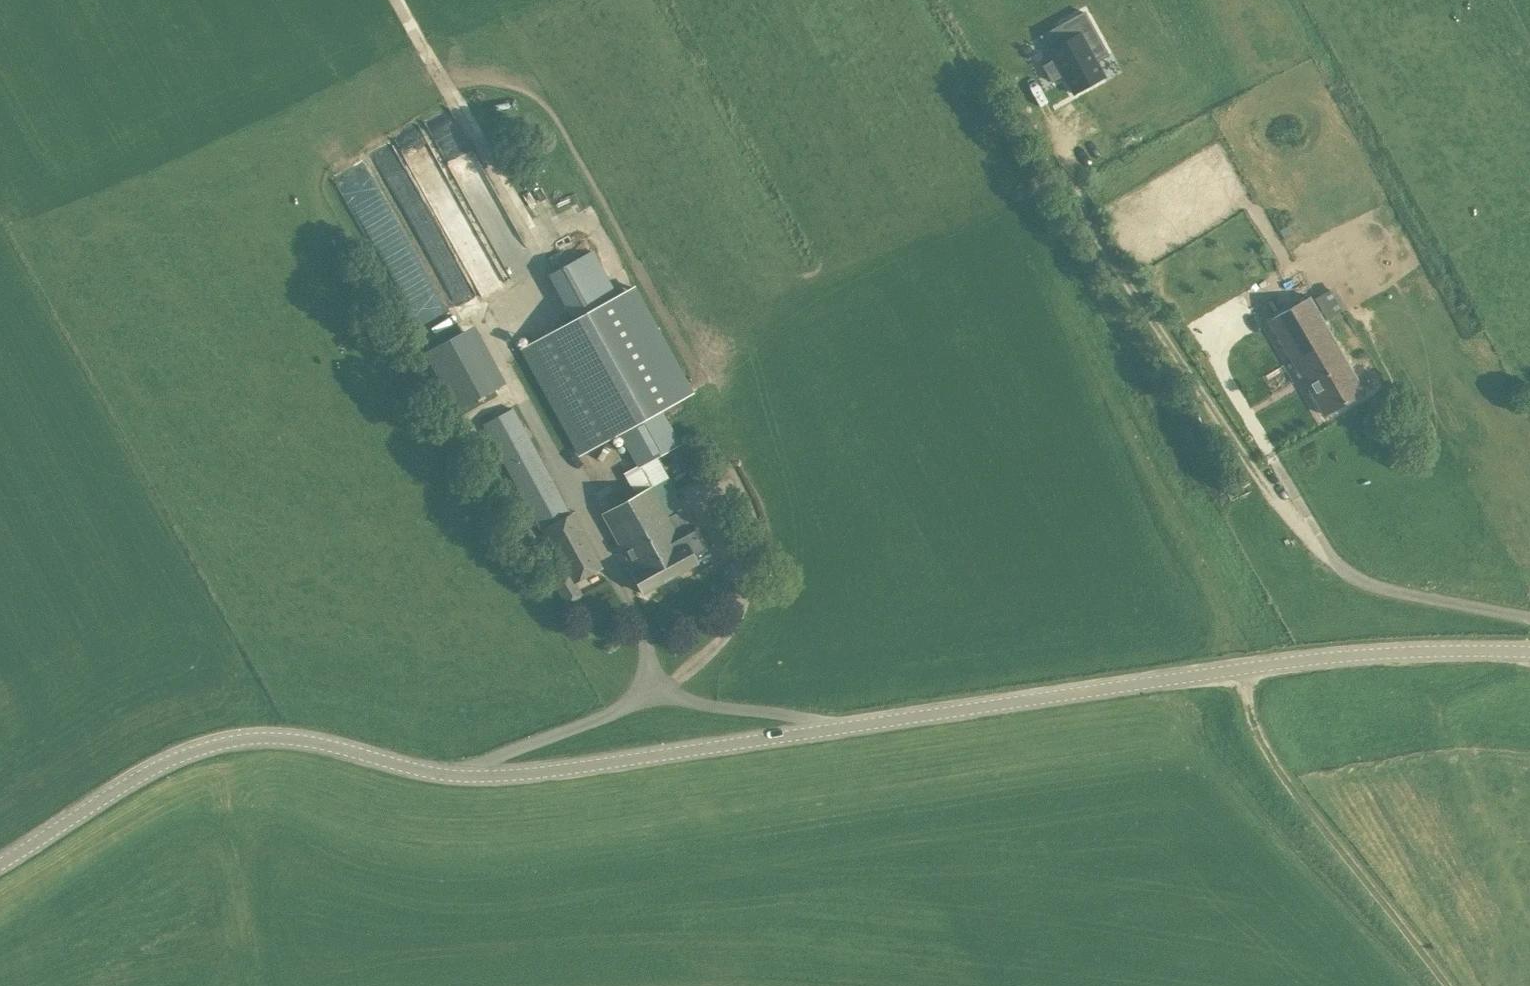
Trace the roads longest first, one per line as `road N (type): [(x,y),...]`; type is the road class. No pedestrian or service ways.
road 1 (tertiary): [(0,864),(149,772),(237,740),(285,739),(428,772),(508,776),(1331,658),(1529,653)]
road 2 (track): [(1246,669),(1267,750),(1447,985)]

